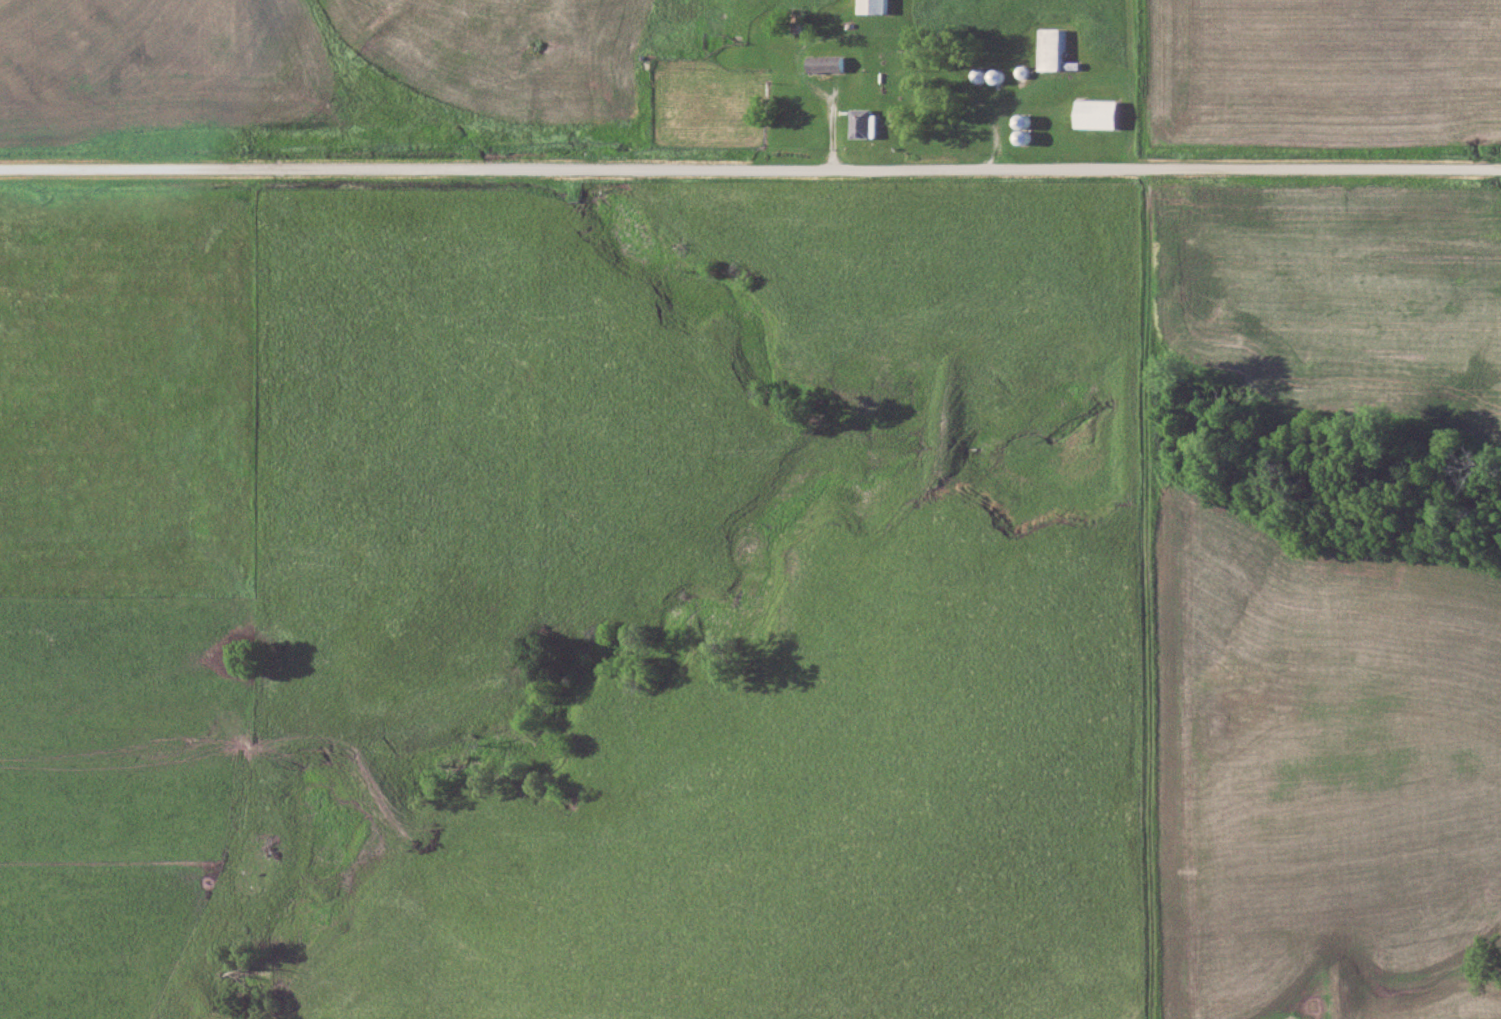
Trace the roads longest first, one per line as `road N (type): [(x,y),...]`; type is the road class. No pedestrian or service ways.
road 1 (residential): [(1500,166),(0,167)]

